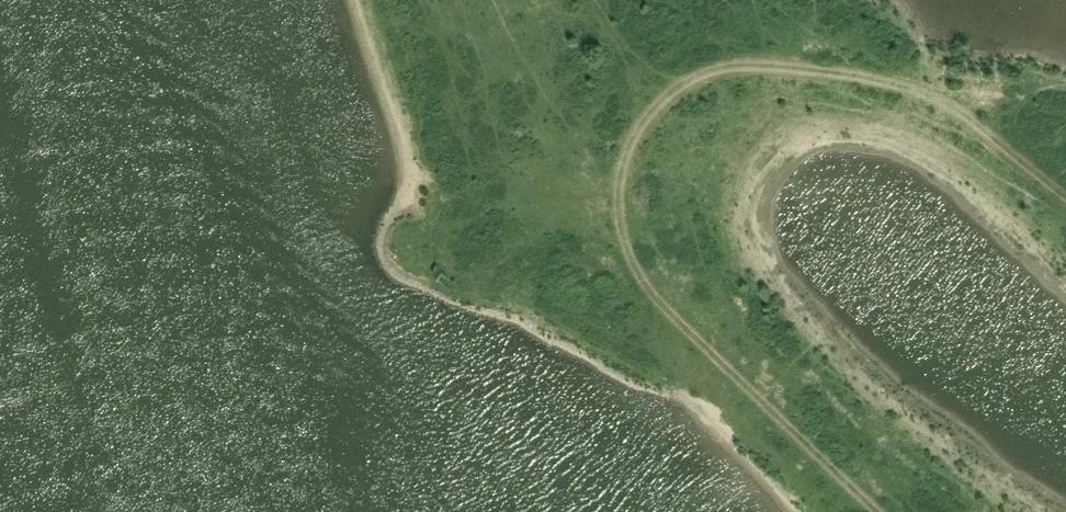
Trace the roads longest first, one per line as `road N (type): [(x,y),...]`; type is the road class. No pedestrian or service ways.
road 1 (track): [(881,511),(657,297),(637,267),(620,200),(634,137),(660,103),(701,72),(746,62),(805,67),(950,101),(1065,194)]

